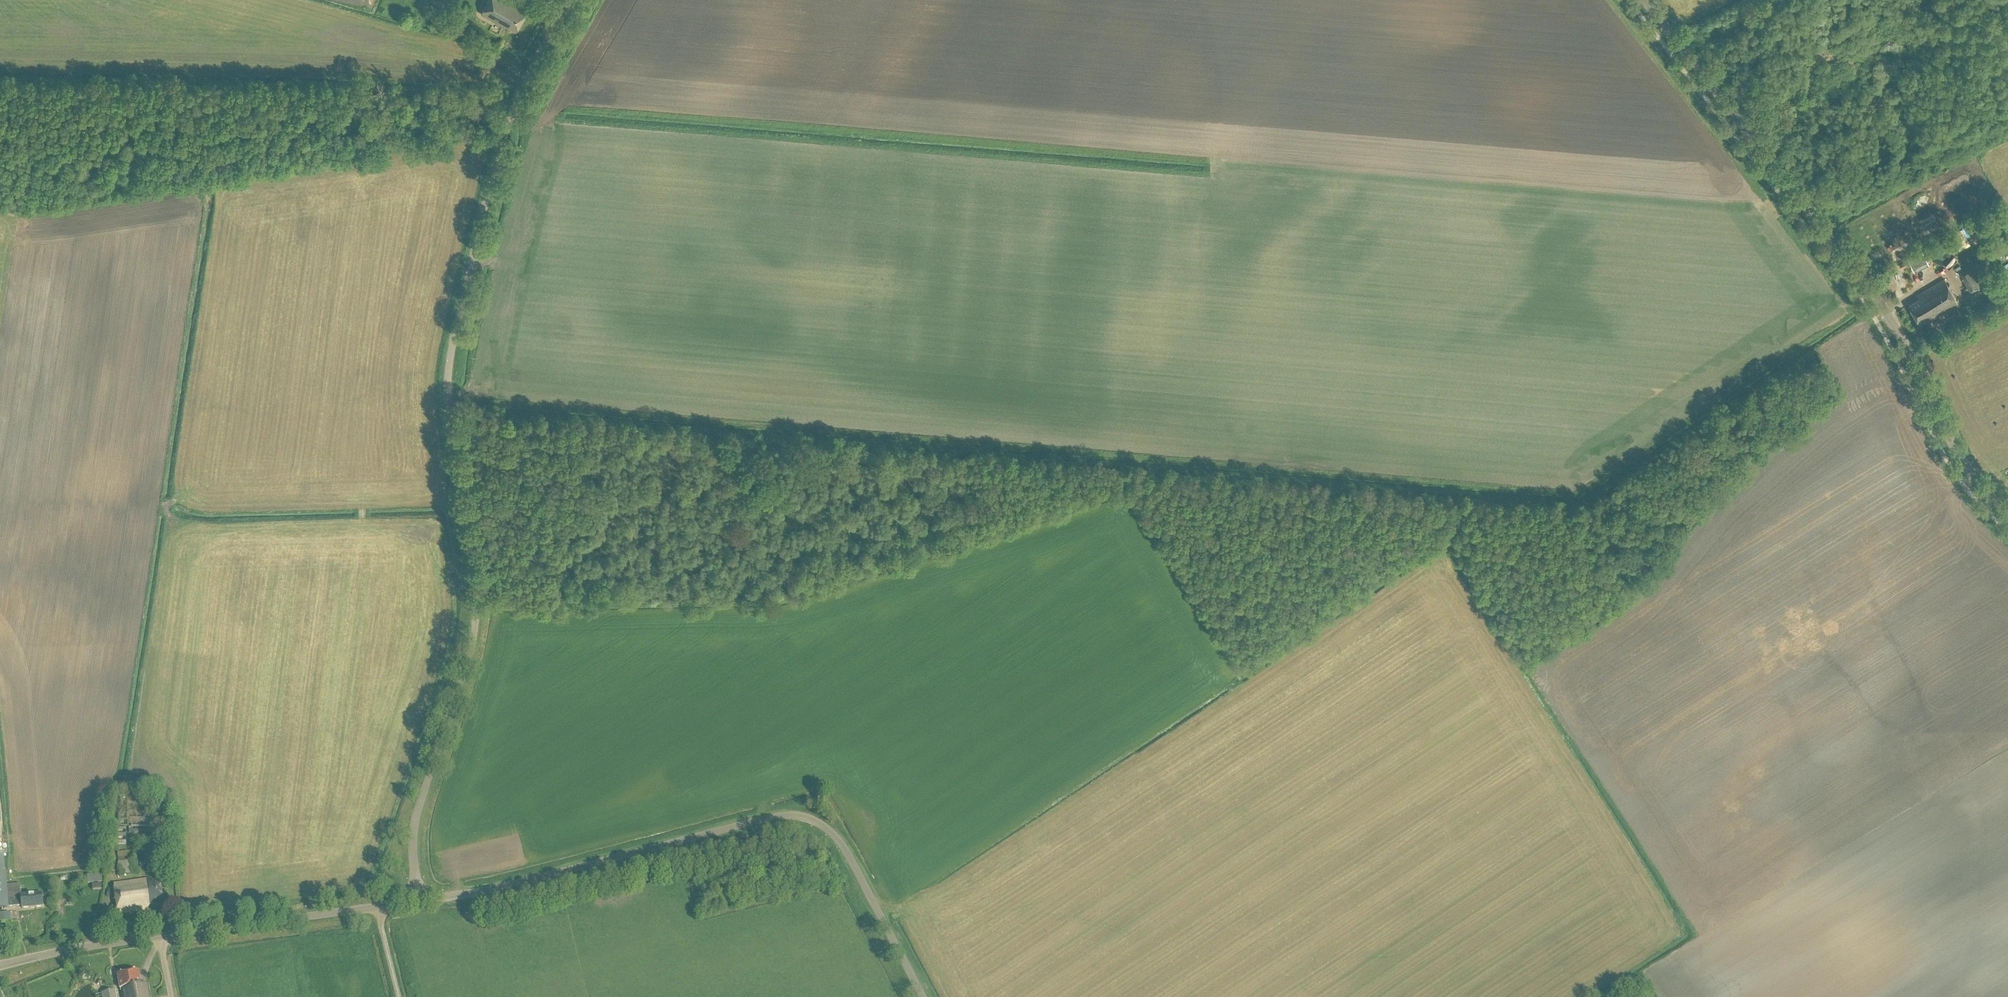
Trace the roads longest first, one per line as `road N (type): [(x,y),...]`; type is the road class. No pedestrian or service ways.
road 1 (unclassified): [(419,901),(414,827),(476,617),(447,379),(509,116),(569,0)]
road 2 (tertiary): [(1645,0),(1852,262),(1971,471),(2007,513)]
road 3 (unclassified): [(922,996),(842,845),(800,816),(419,901)]
road 4 (unclassified): [(419,901),(0,966)]

